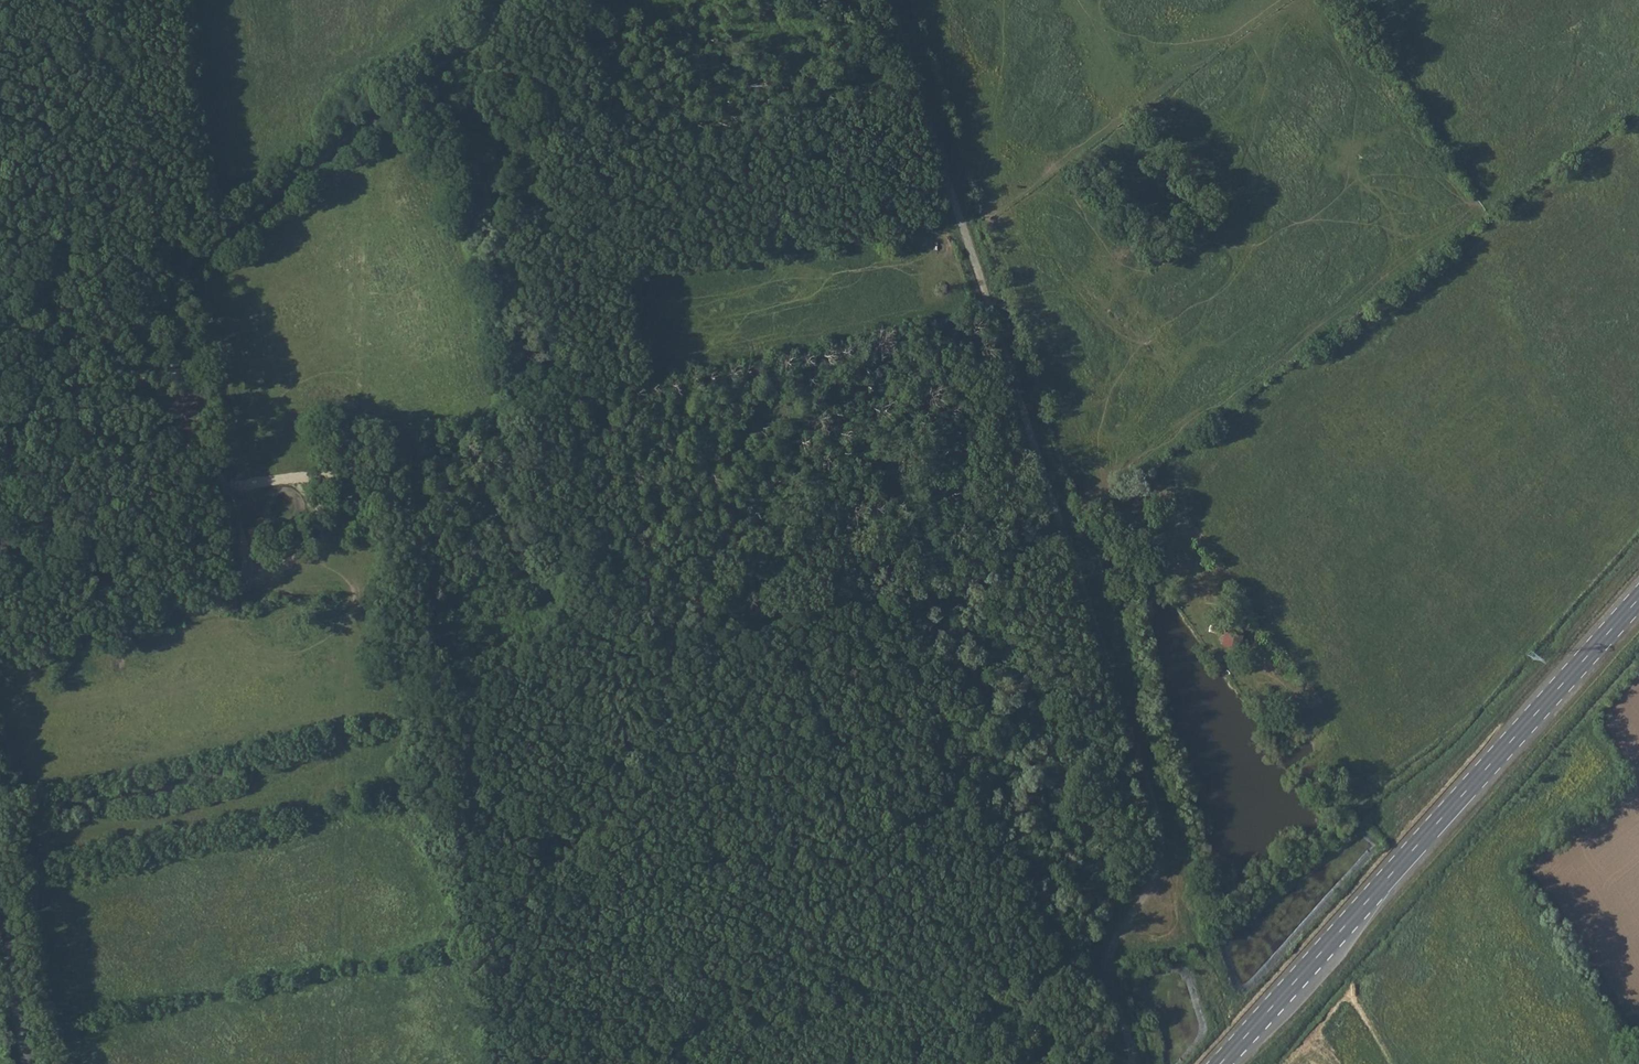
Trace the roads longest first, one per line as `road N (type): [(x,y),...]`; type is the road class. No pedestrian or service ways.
road 1 (track): [(1134,1063),(1107,959),(1157,864),(1159,827),(890,0)]
road 2 (track): [(506,0),(457,50),(0,412)]
road 3 (secondary): [(1220,1063),(1638,596)]
road 4 (unclassified): [(0,935),(24,1063)]

